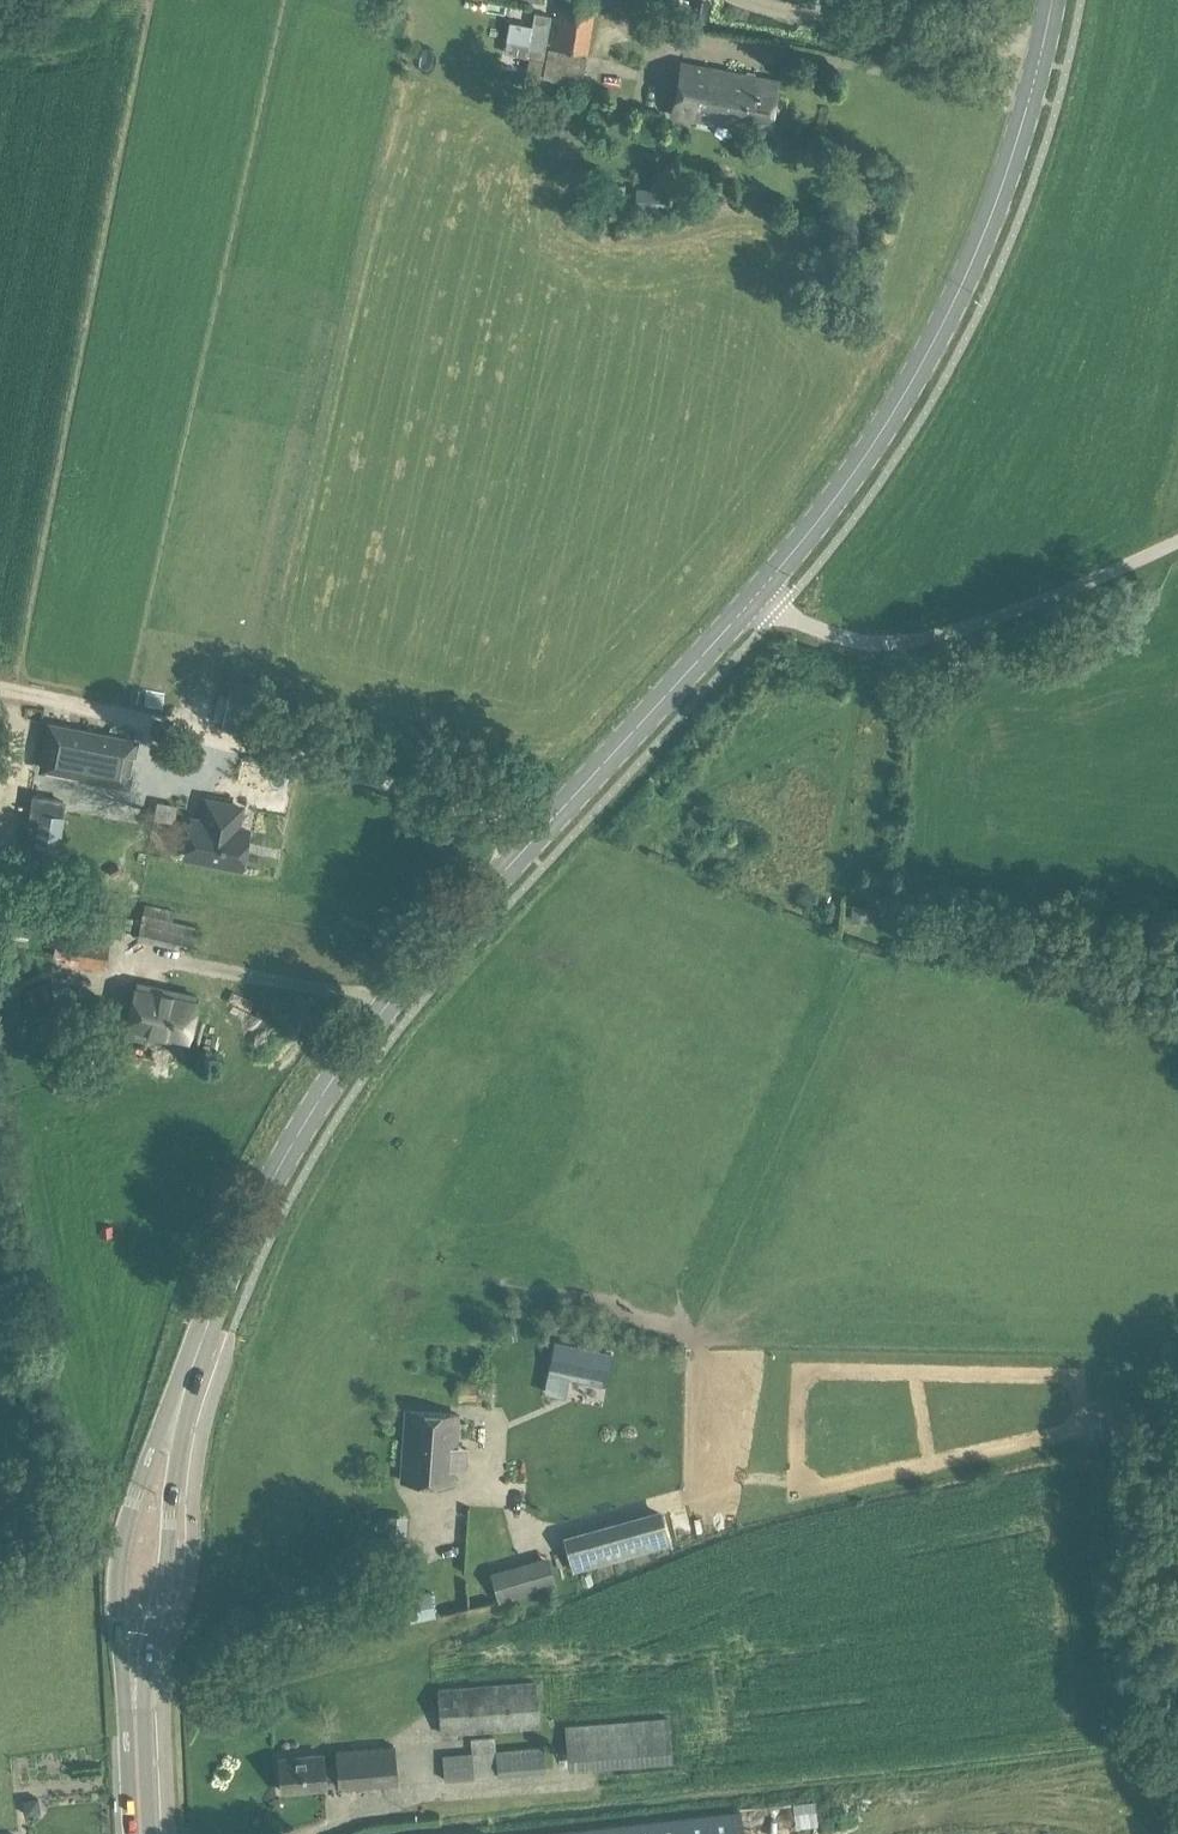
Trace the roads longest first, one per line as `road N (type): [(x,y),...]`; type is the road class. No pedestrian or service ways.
road 1 (primary): [(143,1833),(134,1628),(156,1491),(210,1323),(310,1118),(371,1026),(760,600)]
road 2 (primary): [(760,600),(834,513),(903,411),(969,282),(1016,179),(1058,0)]
road 3 (track): [(0,703),(53,705),(384,779),(540,841)]
road 4 (unclassified): [(1177,540),(1075,585),(881,644),(776,620),(760,600)]

